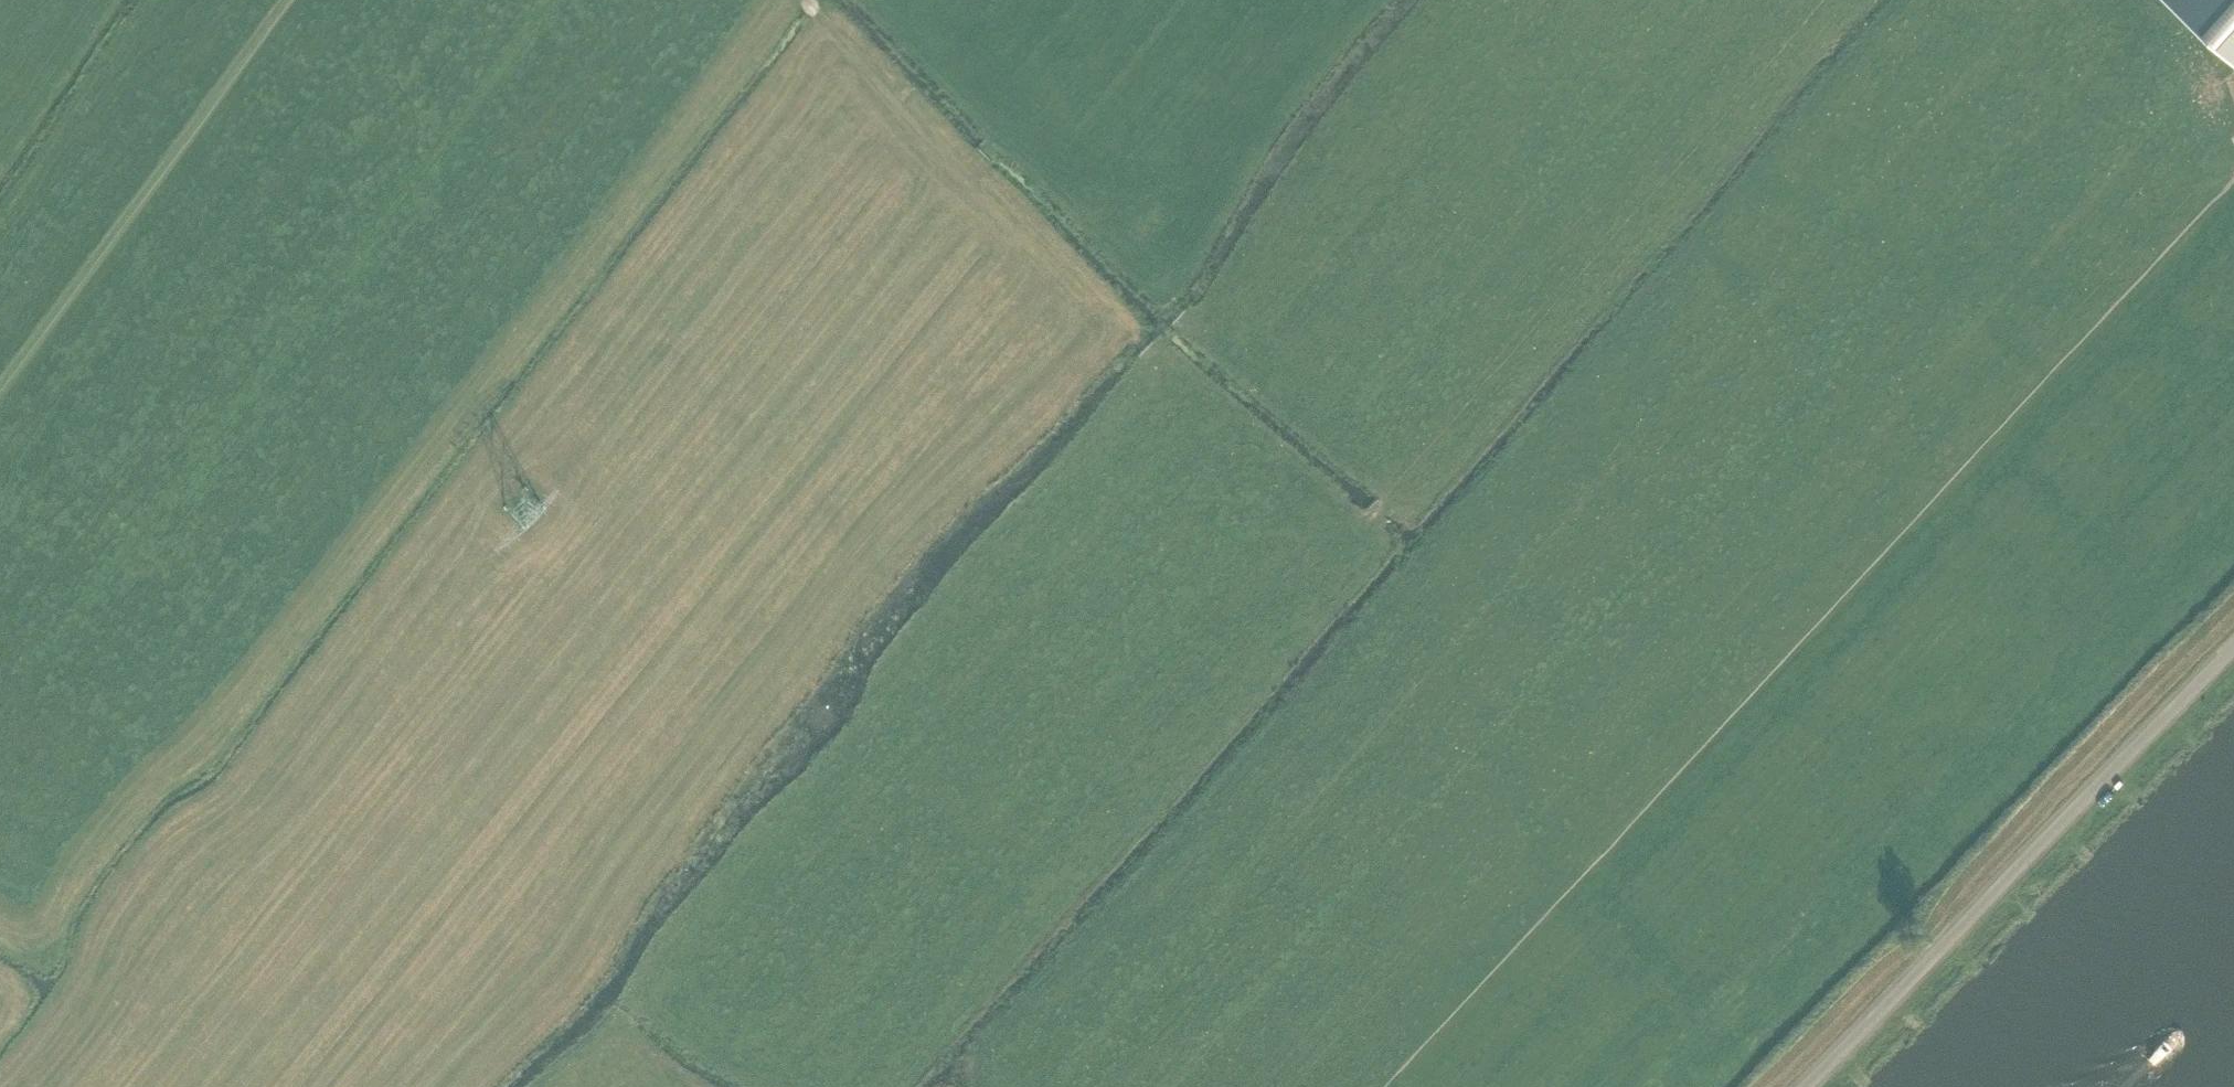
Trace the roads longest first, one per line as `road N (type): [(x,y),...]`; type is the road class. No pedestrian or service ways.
road 1 (unclassified): [(1804,1086),(2233,644)]

